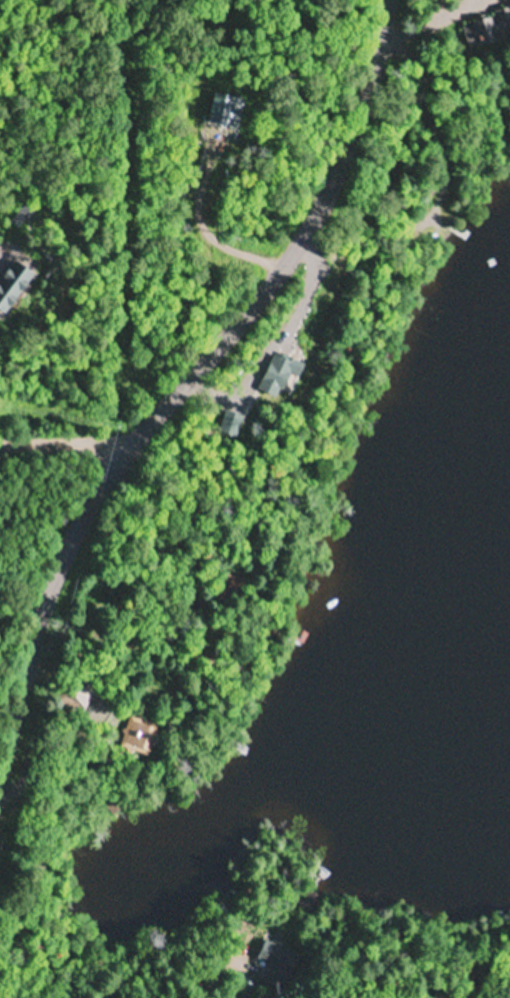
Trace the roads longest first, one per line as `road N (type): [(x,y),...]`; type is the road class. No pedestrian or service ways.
road 1 (residential): [(0,768),(61,565),(125,452),(318,211),(353,137),(386,0)]
road 2 (residential): [(133,443),(0,438)]

